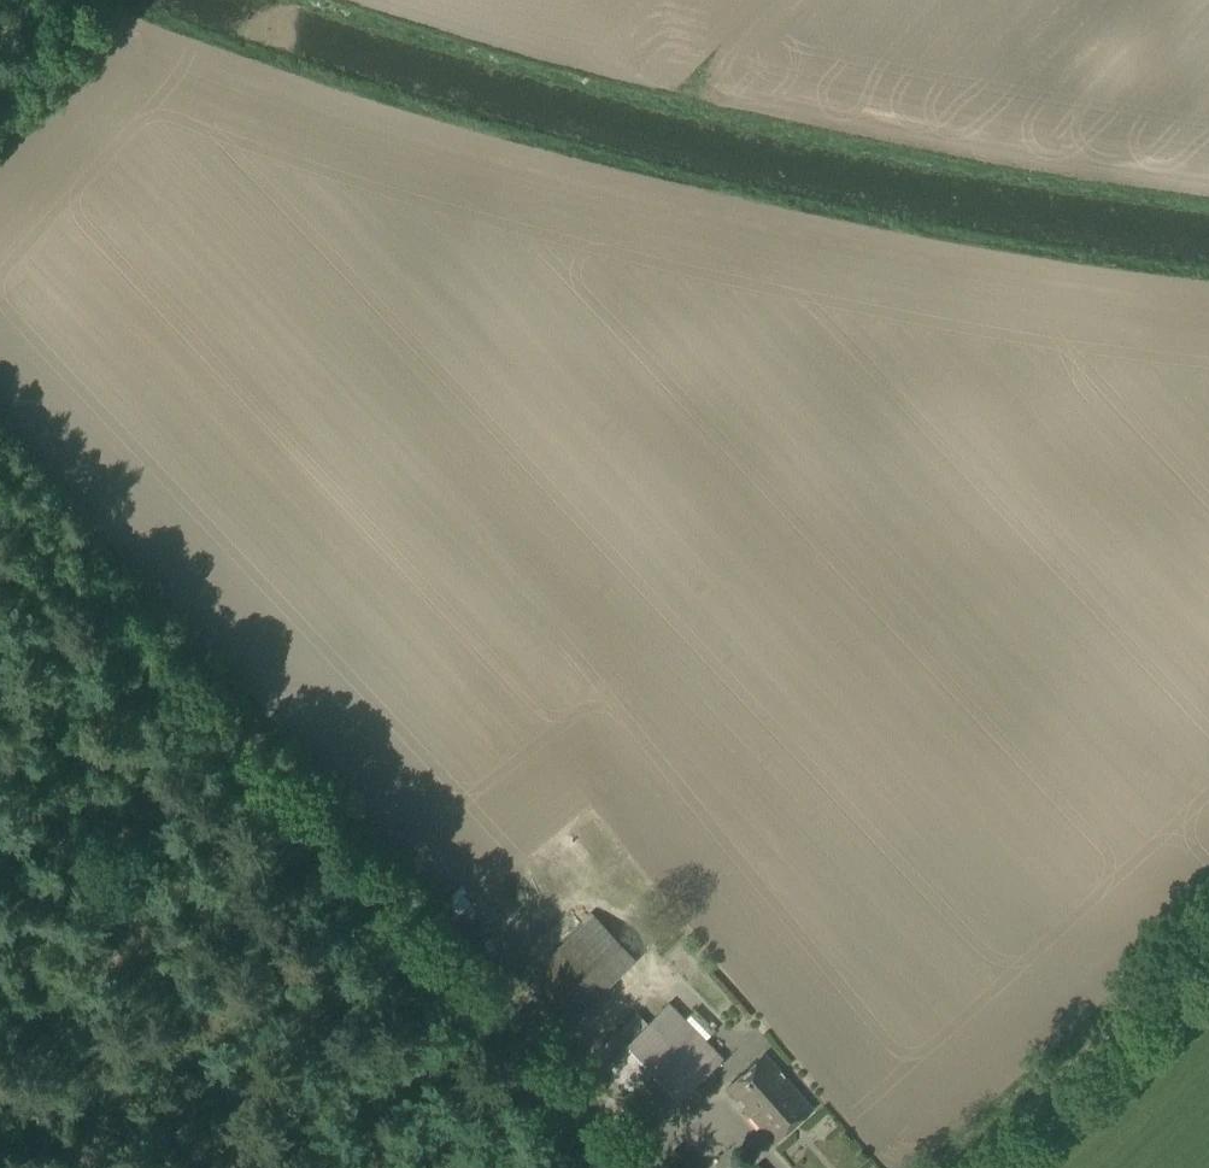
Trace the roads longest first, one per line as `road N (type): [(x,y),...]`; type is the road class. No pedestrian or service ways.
road 1 (unclassified): [(977,1167),(1208,949)]

